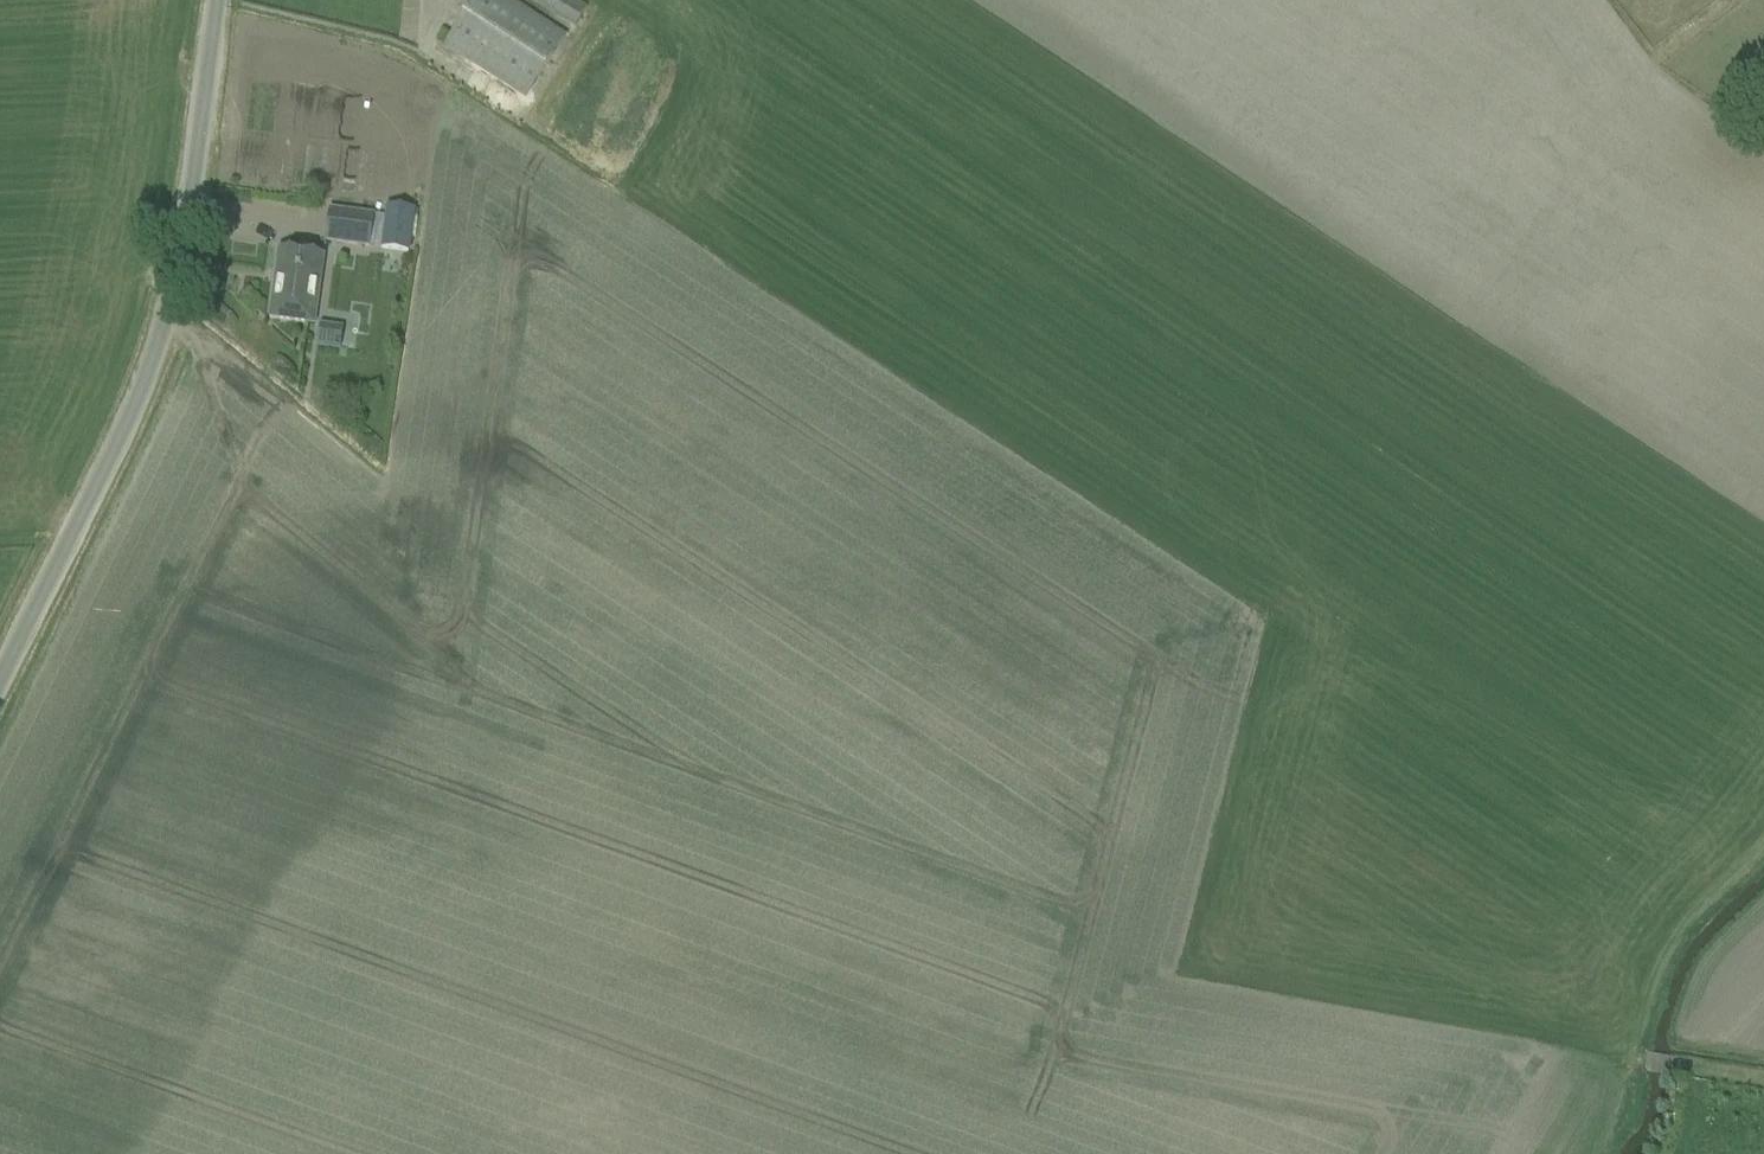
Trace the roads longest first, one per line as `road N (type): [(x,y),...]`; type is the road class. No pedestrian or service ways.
road 1 (unclassified): [(0,679),(148,380),(165,312),(206,0)]

